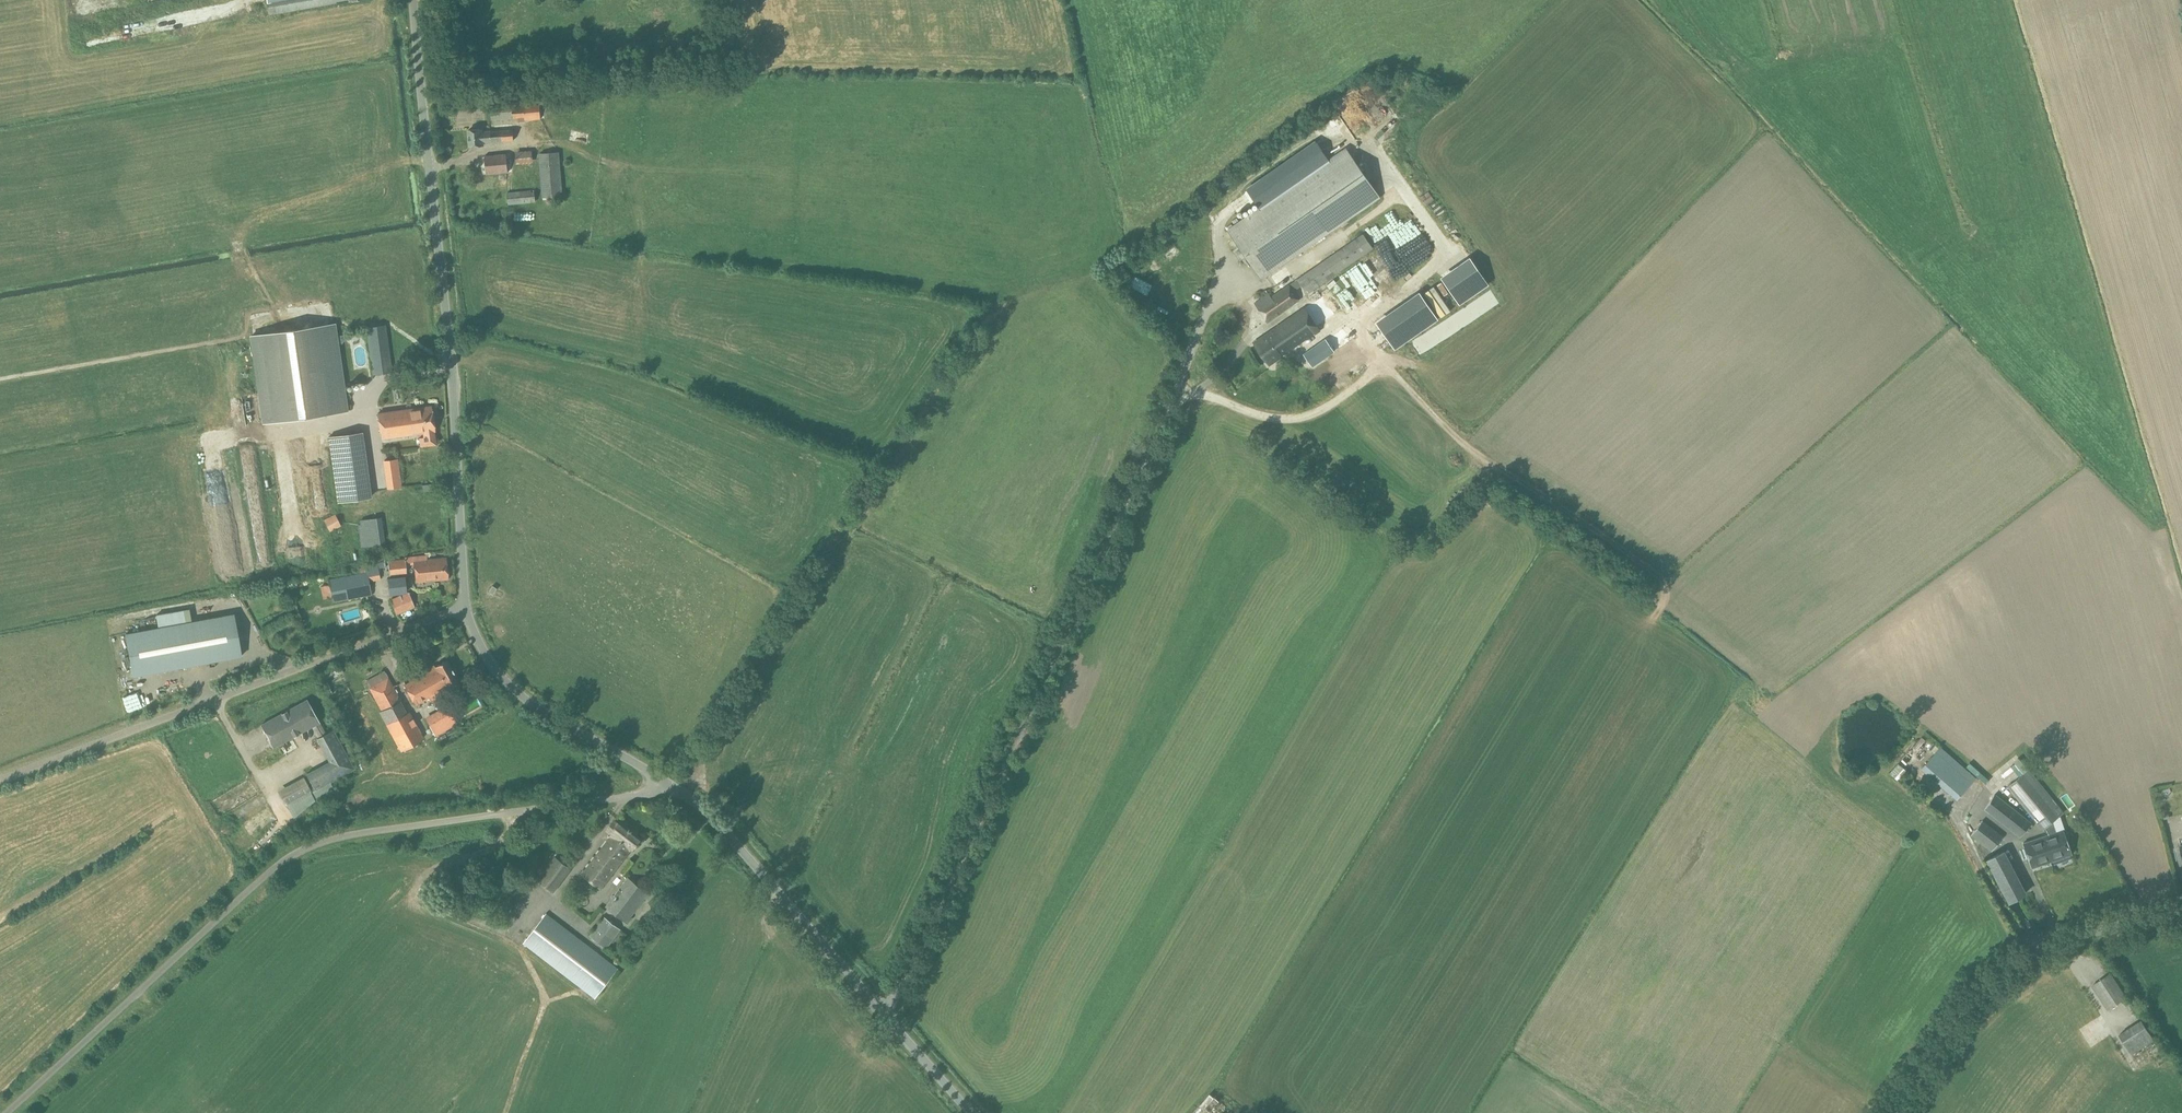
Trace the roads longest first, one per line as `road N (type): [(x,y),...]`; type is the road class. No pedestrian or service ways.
road 1 (unclassified): [(6,1112),(295,853),(352,835),(643,795),(667,781)]
road 2 (unclassified): [(413,0),(451,354),(465,607)]
road 3 (unclassified): [(465,607),(0,779)]
road 4 (unclassified): [(667,781),(720,825),(971,1112)]
road 5 (unclassified): [(1891,1112),(1953,1018),(2001,972),(2067,939),(2181,912)]
road 6 (unclassified): [(465,607),(488,658),(519,693),(667,781)]

